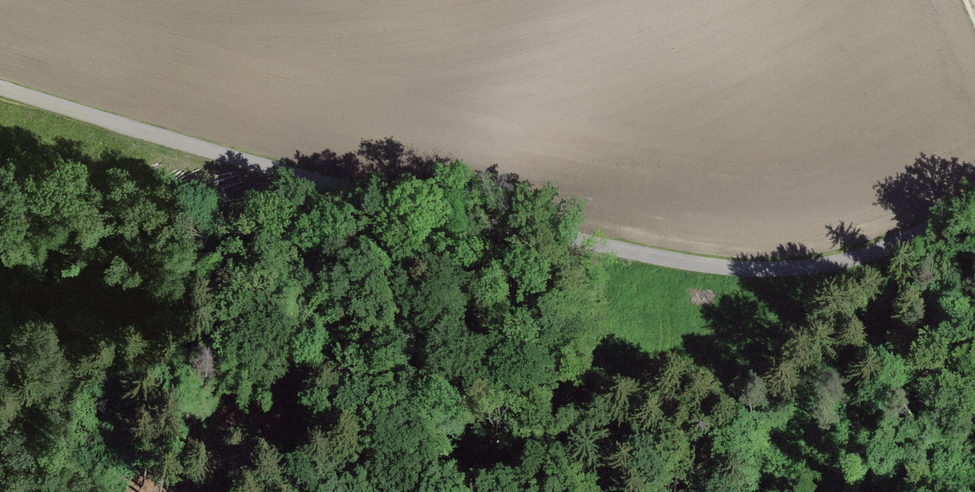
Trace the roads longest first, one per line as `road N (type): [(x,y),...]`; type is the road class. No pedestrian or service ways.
road 1 (unclassified): [(0,84),(277,169),(545,233),(792,270),(897,238),(974,195)]
road 2 (track): [(587,239),(261,399)]

